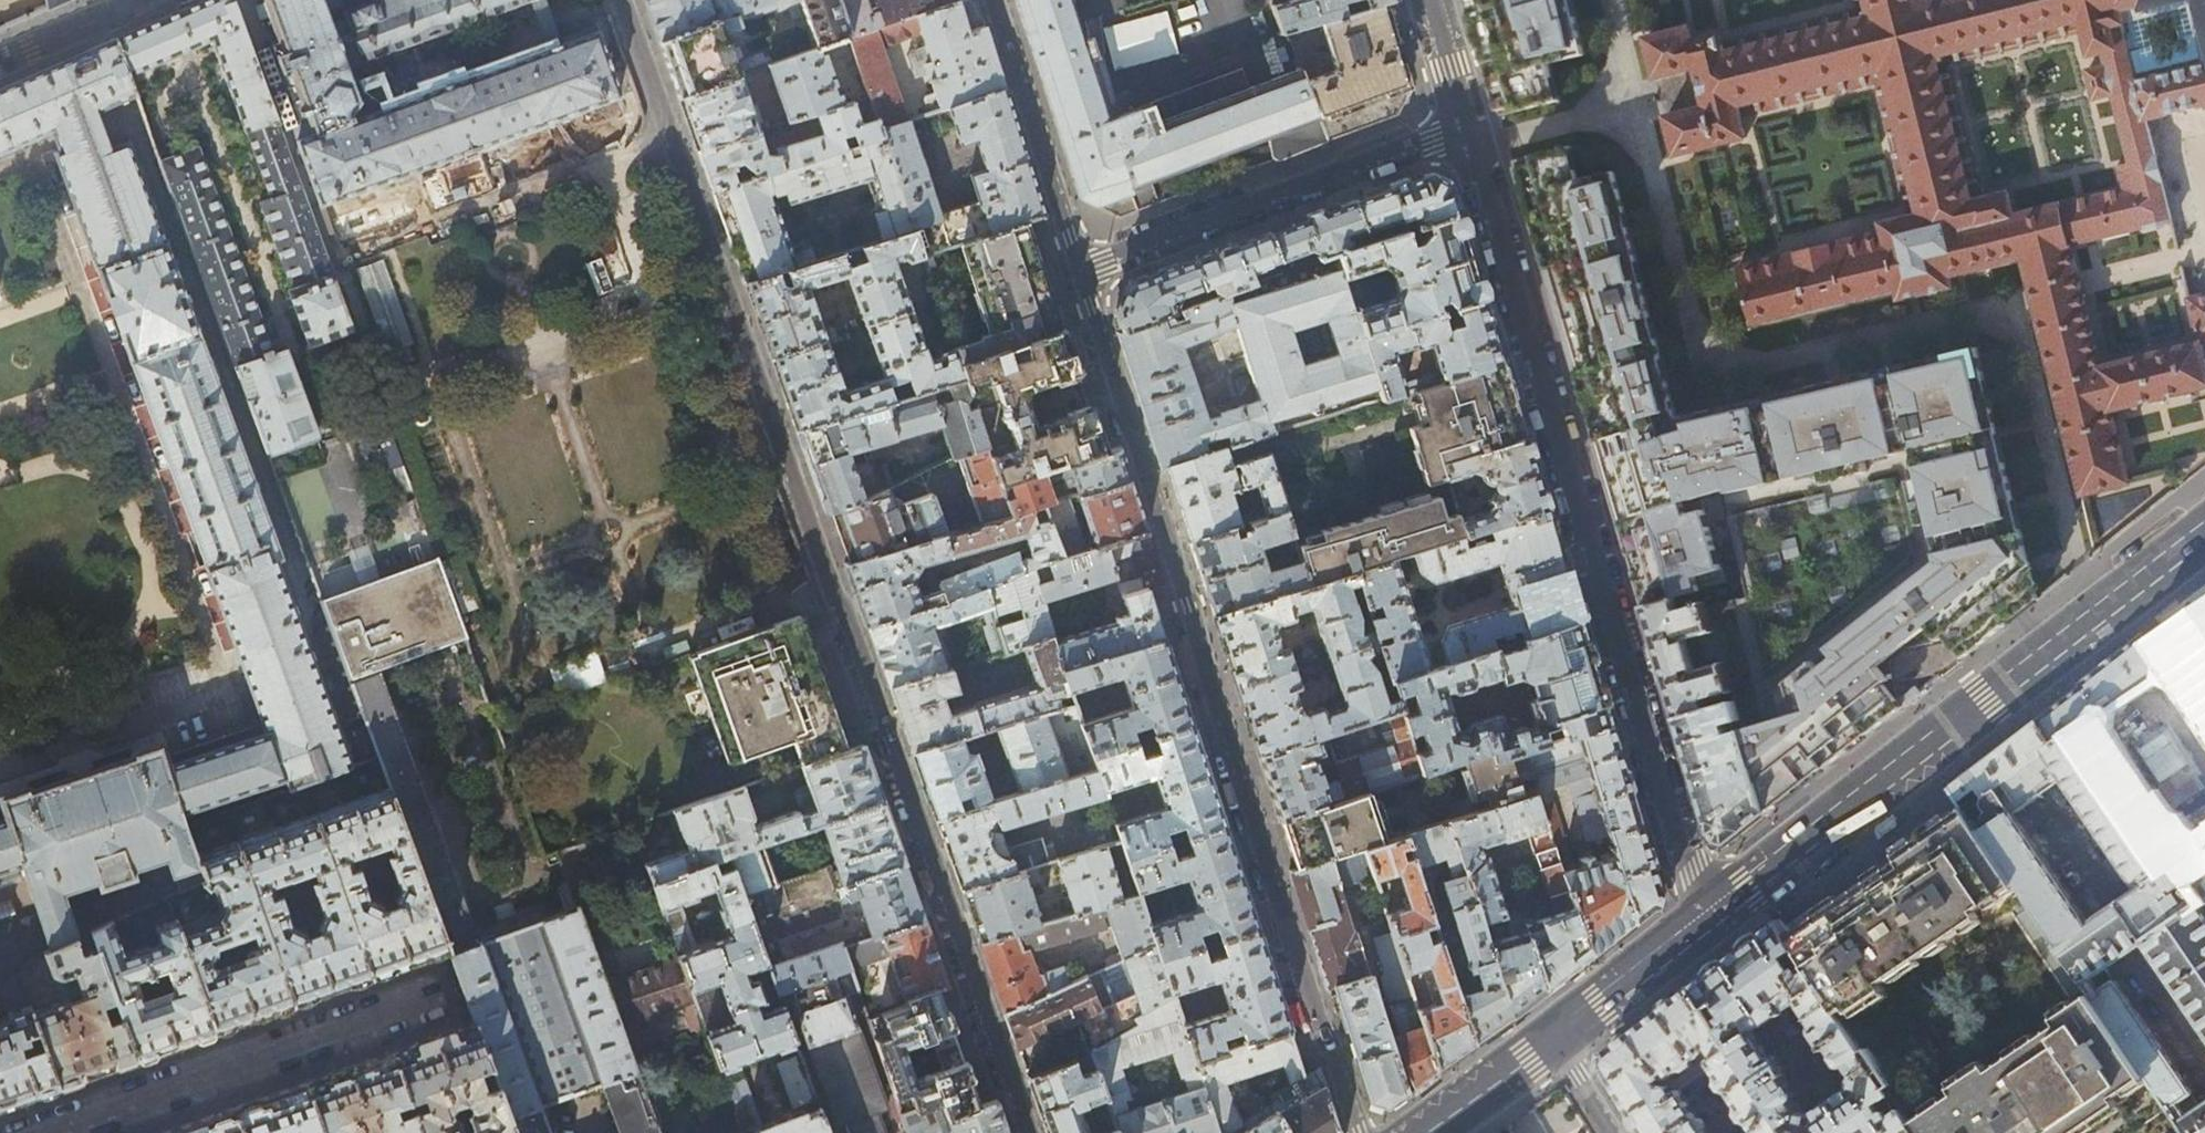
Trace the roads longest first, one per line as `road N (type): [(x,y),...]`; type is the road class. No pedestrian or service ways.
road 1 (residential): [(1029,1132),(625,0)]
road 2 (residential): [(1081,271),(1316,1017),(1362,1132)]
road 3 (residential): [(1701,922),(1470,133)]
road 4 (secondary): [(2204,533),(1701,922)]
road 5 (residential): [(47,1132),(441,995)]
road 6 (residential): [(1470,133),(1081,271)]
road 7 (residential): [(993,0),(1081,271)]
road 8 (secondary): [(1701,922),(1552,1037)]
road 9 (secondary): [(1552,1037),(1418,1132)]
road 10 (residential): [(0,63),(133,5)]
road 11 (residential): [(1470,133),(1431,0)]

